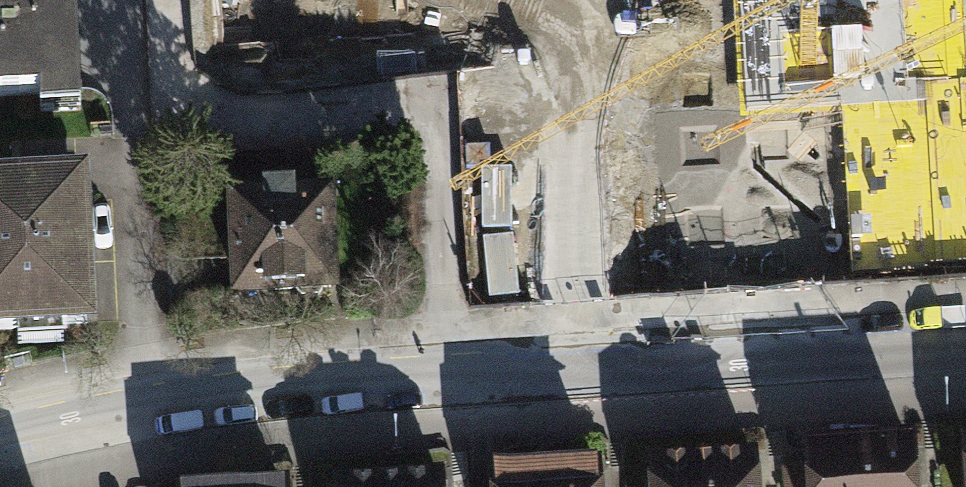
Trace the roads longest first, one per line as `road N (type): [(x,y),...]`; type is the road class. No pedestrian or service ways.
road 1 (residential): [(965,341),(295,387),(0,435)]

